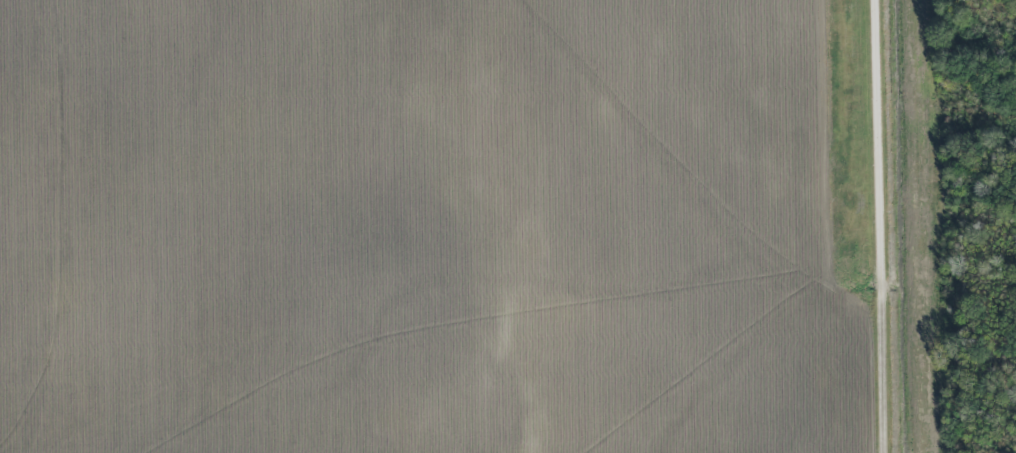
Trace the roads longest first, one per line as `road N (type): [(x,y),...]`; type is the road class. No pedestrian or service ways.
road 1 (track): [(881,0),(890,452)]

